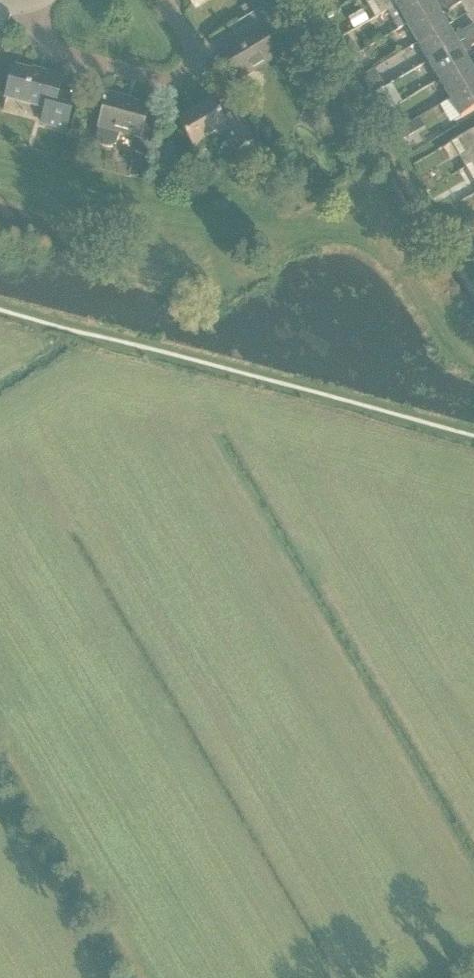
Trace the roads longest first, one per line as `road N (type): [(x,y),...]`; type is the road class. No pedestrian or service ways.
road 1 (residential): [(165,0),(193,52),(185,74),(169,80),(64,54),(43,34),(30,3)]

